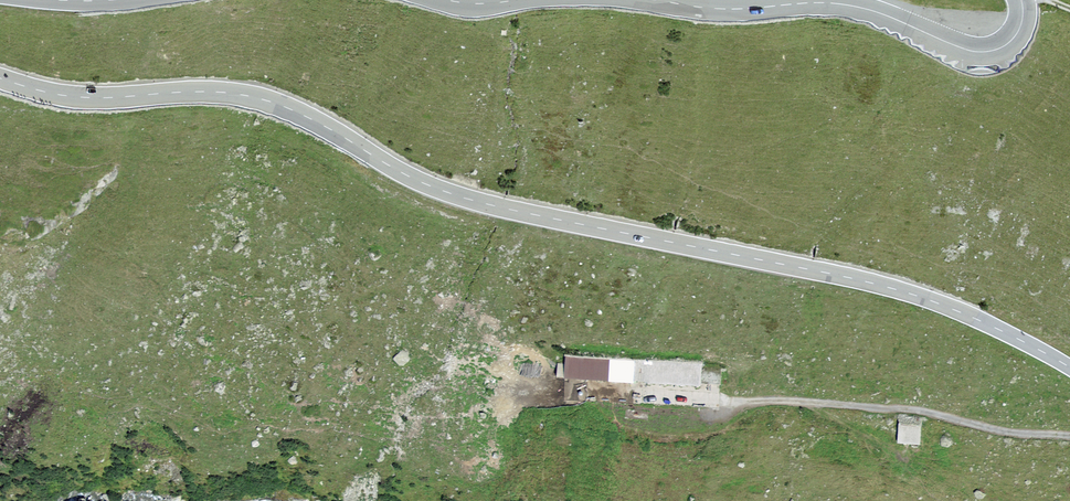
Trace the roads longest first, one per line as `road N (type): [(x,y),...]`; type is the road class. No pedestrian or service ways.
road 1 (primary): [(0,78),(81,97),(198,91),(268,100),(433,187),(917,295),(1069,368)]
road 2 (track): [(1069,436),(906,408),(577,393)]
road 3 (primary): [(1021,0),(1015,36),(982,52),(844,4),(715,8),(658,0)]

